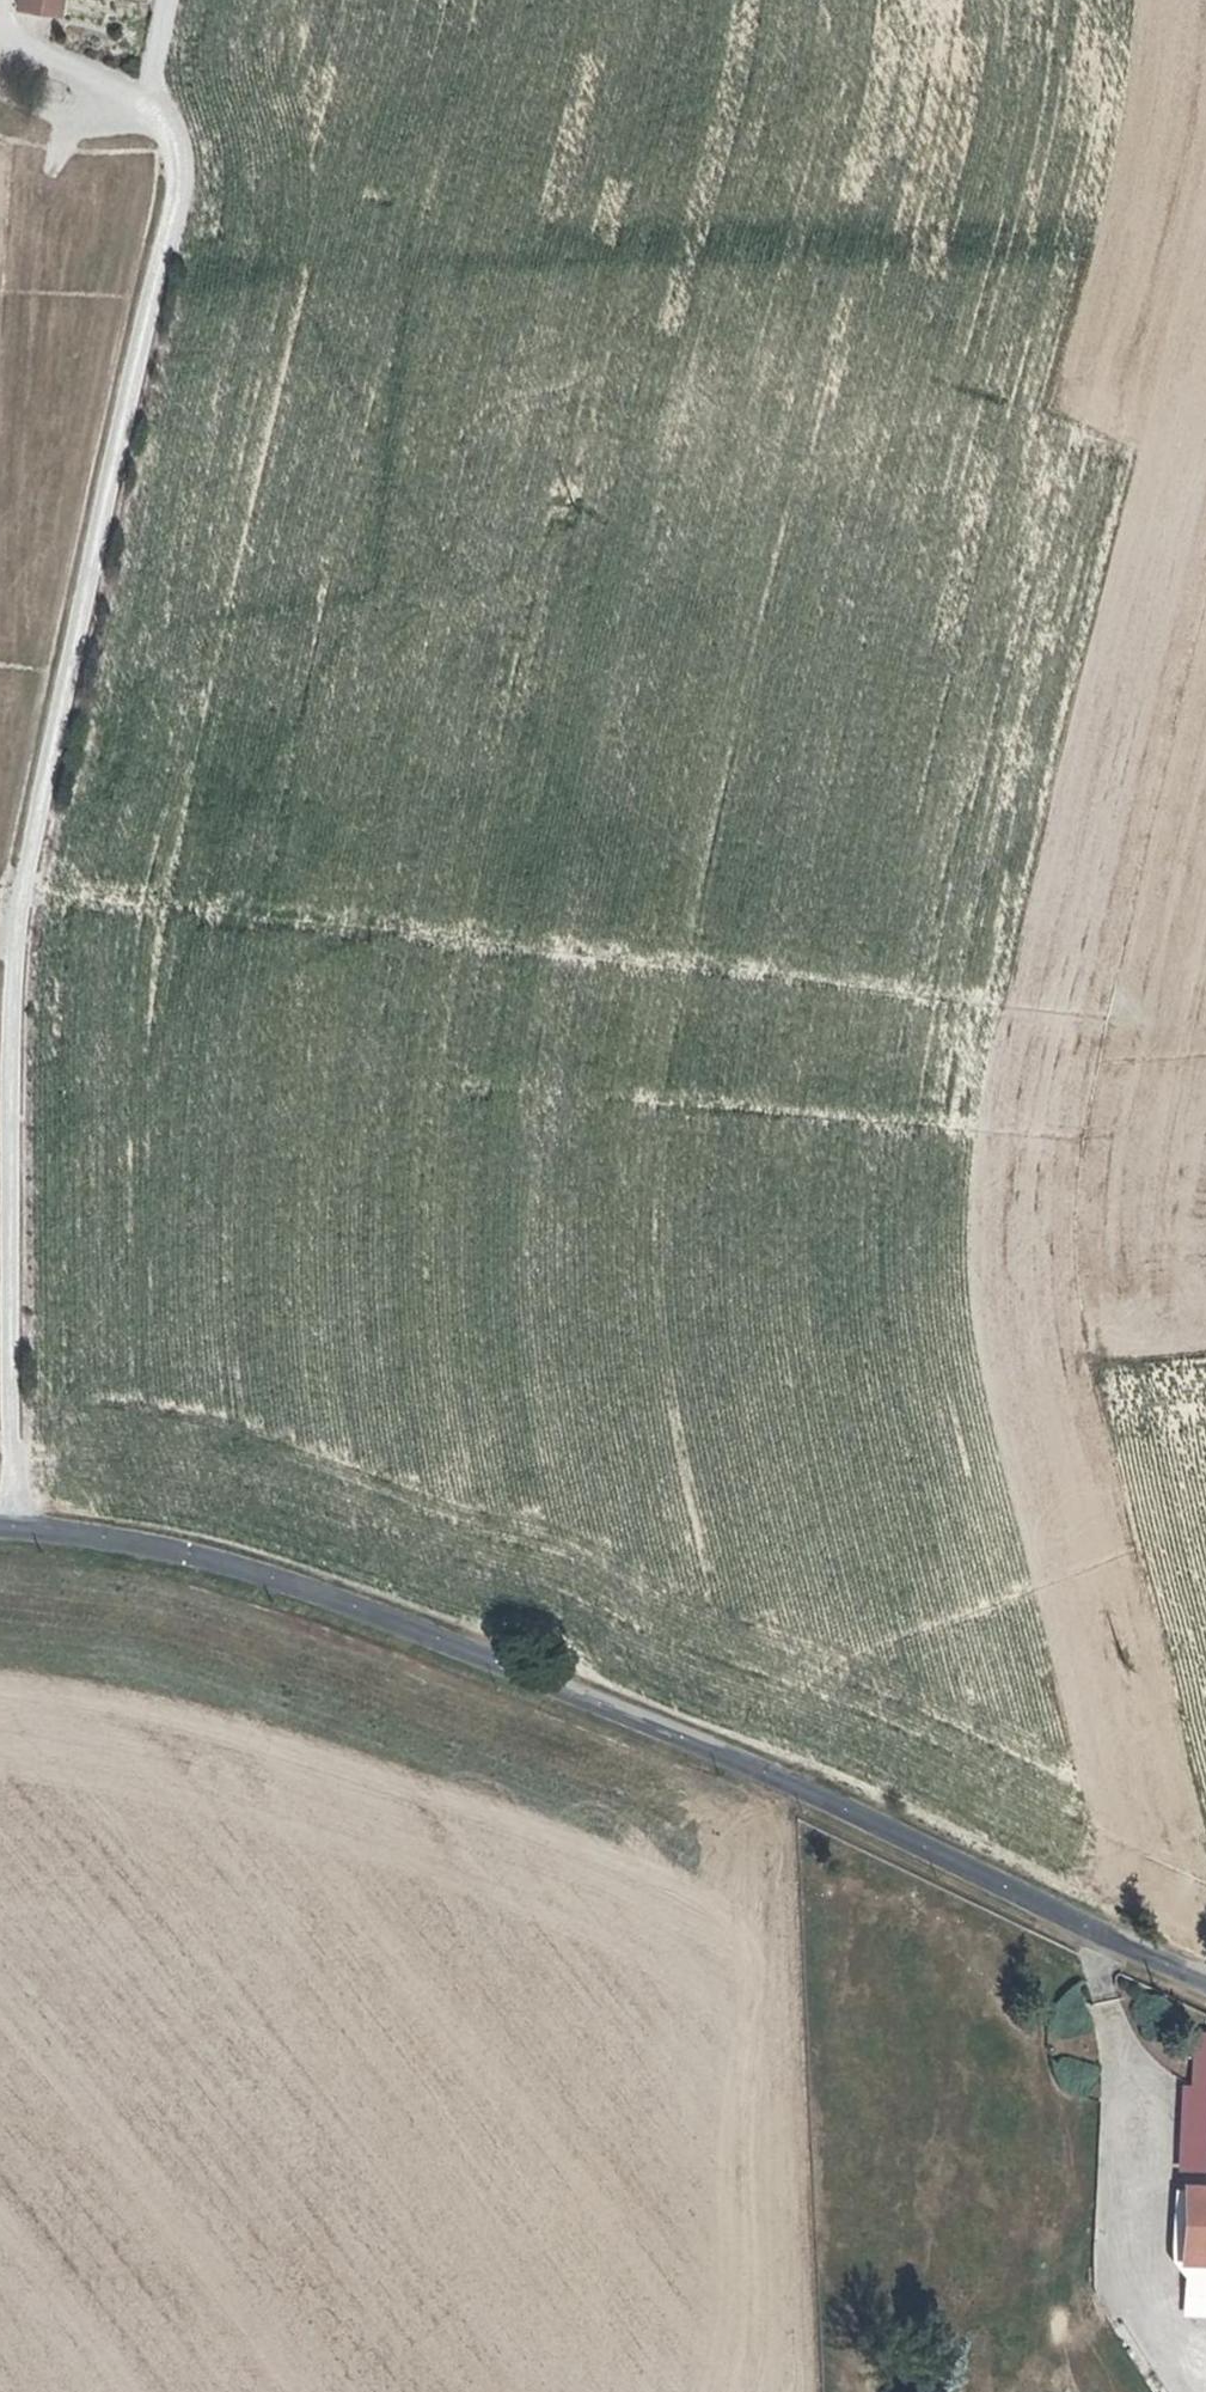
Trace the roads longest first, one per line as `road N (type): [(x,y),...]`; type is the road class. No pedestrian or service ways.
road 1 (unclassified): [(160,0),(149,100),(169,140),(173,228),(13,972),(13,1533)]
road 2 (tertiary): [(1205,1986),(696,1747),(376,1620),(194,1557),(13,1533)]

